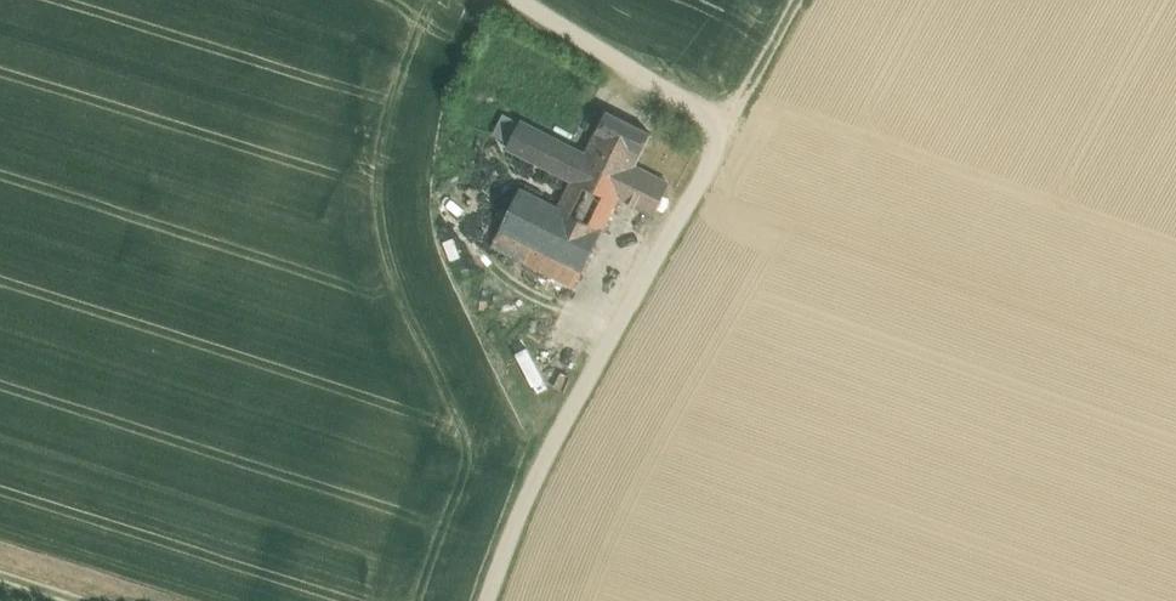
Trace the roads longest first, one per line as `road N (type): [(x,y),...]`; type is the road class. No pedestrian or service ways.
road 1 (track): [(497,600),(512,545),(740,123),(539,0)]
road 2 (track): [(740,123),(806,0)]

